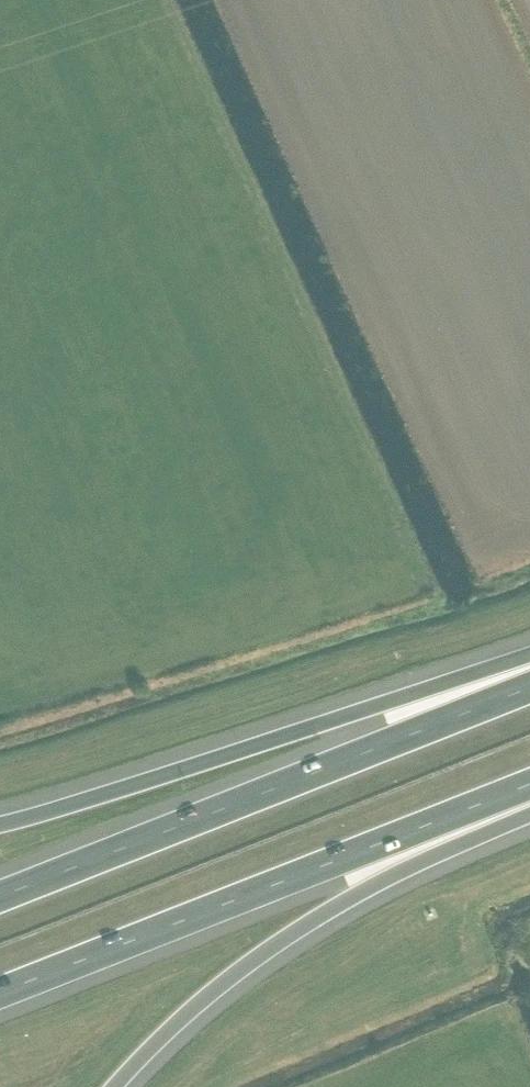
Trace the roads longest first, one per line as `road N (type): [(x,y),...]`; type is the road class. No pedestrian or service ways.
road 1 (motorway): [(0,991),(529,784)]
road 2 (motorway): [(529,687),(0,894)]
road 3 (motorway): [(529,671),(383,705),(0,824)]
road 4 (motorway): [(115,1086),(193,1008),(280,942),(529,807)]

